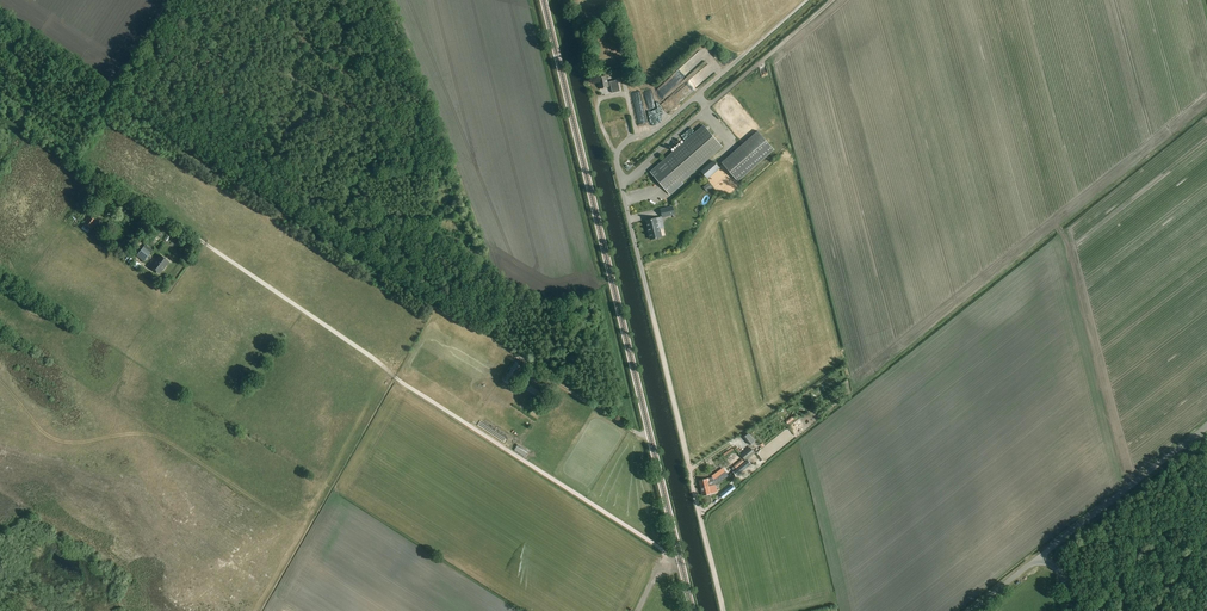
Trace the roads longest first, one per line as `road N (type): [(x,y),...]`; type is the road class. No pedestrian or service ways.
road 1 (track): [(22,126),(680,560)]
road 2 (tertiary): [(692,610),(543,0)]
road 3 (track): [(722,610),(615,154)]
road 4 (track): [(0,382),(42,431),(76,445),(142,433),(301,531),(255,610)]
road 5 (track): [(1042,561),(1048,548),(1206,426)]
road 6 (unclassified): [(1072,610),(1061,573),(1042,561),(970,610)]
road 7 (track): [(541,372),(639,433),(649,431)]

